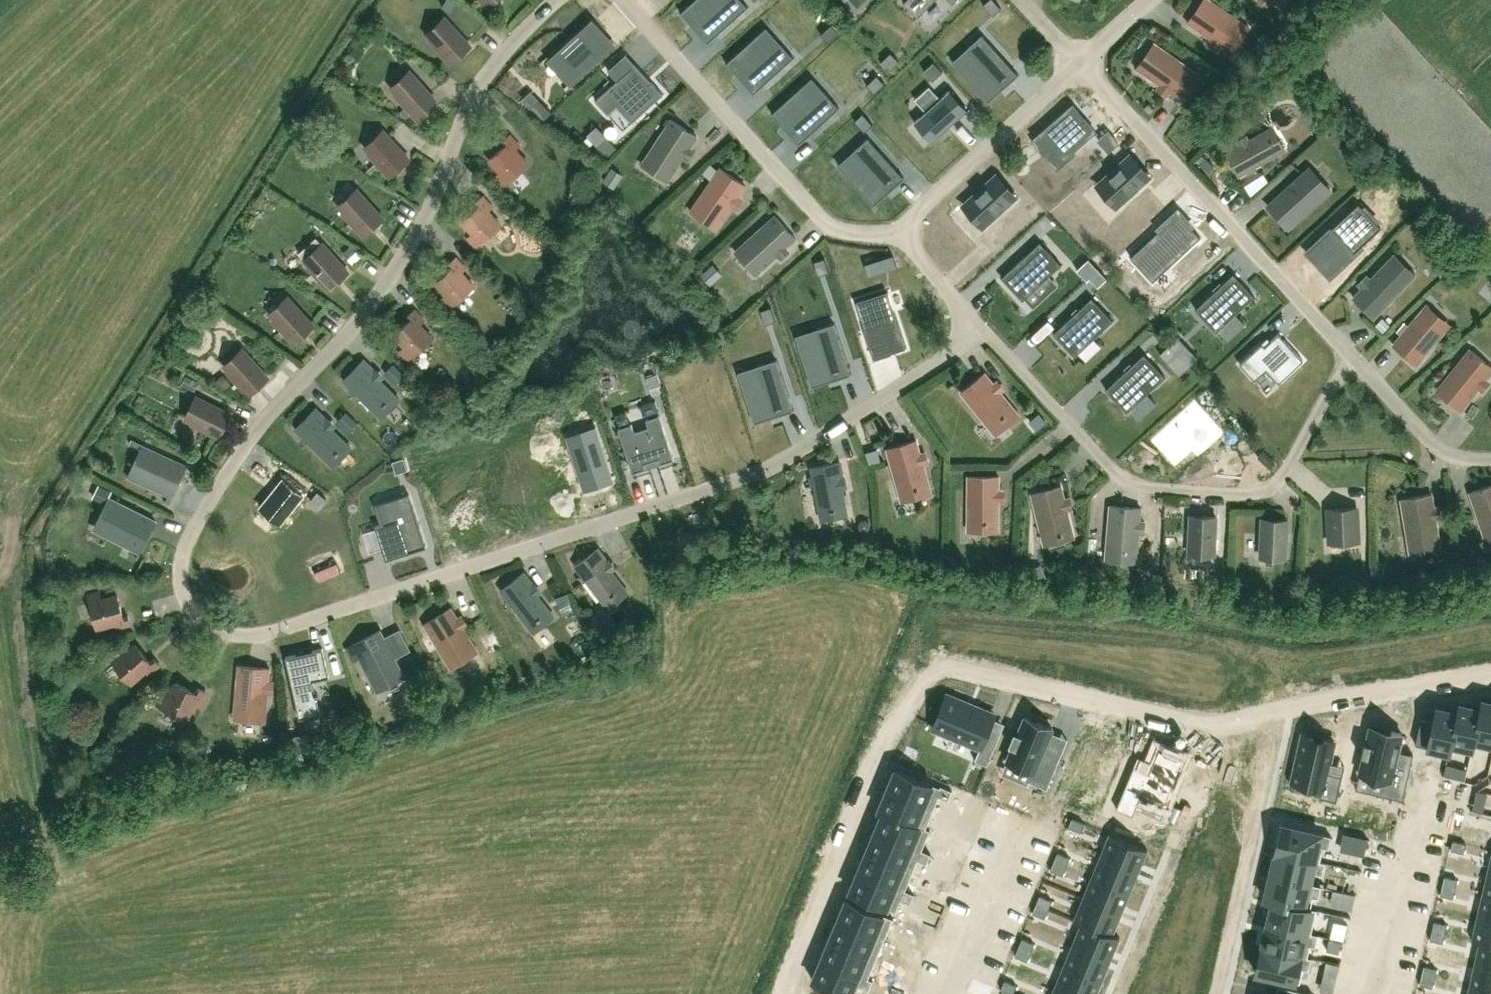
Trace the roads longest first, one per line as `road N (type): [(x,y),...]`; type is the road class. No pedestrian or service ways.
road 1 (residential): [(786,993),(854,783),(927,654),(1241,714),(1490,674)]

